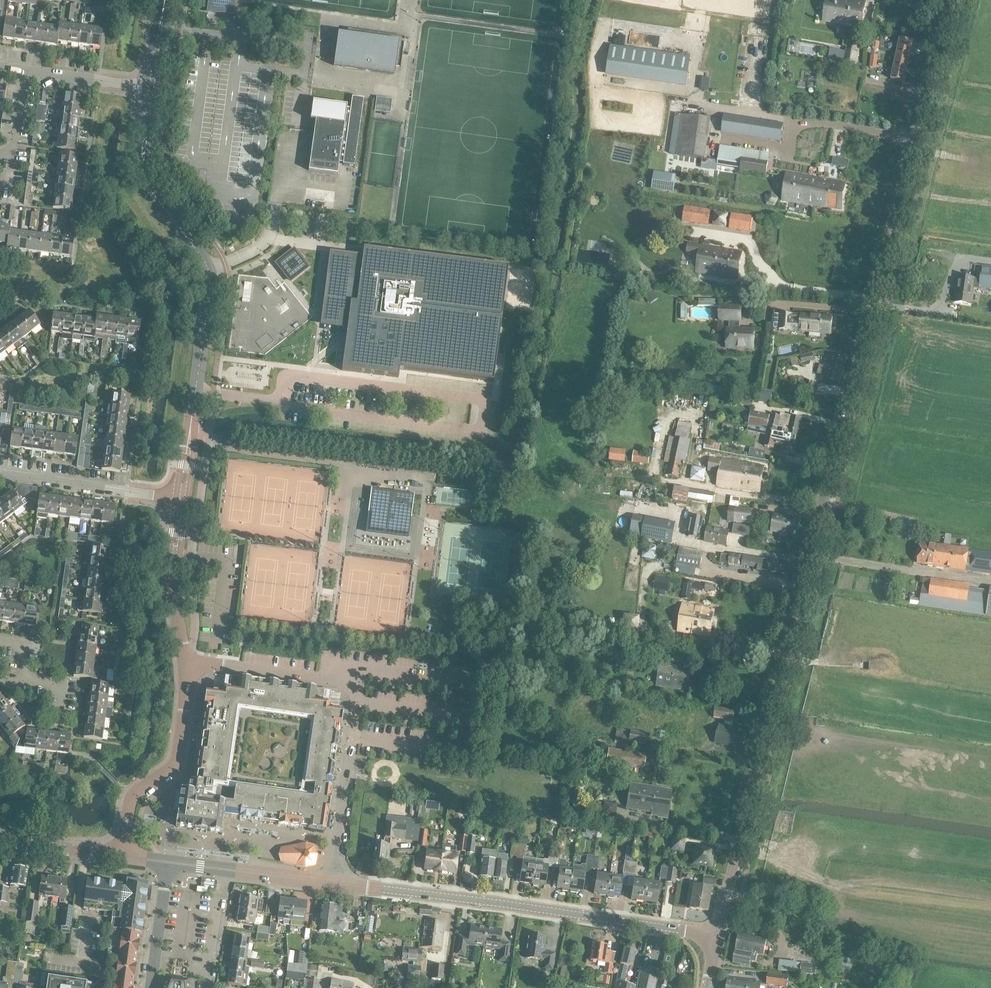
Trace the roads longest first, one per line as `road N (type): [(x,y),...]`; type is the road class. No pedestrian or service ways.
road 1 (tertiary): [(708,947),(724,927),(808,554),(951,0)]
road 2 (secondary): [(708,947),(684,930),(167,860)]
road 3 (tertiary): [(122,856),(131,797),(177,758),(186,696),(173,571),(182,500)]
road 4 (tertiary): [(182,500),(210,284),(204,260),(148,186)]
road 5 (track): [(981,859),(875,841),(795,849),(746,839)]
road 6 (residential): [(182,500),(0,474)]
road 7 (tertiary): [(150,987),(167,860)]
road 8 (residential): [(59,718),(63,694),(55,683),(23,679),(25,655),(17,643),(0,640)]

